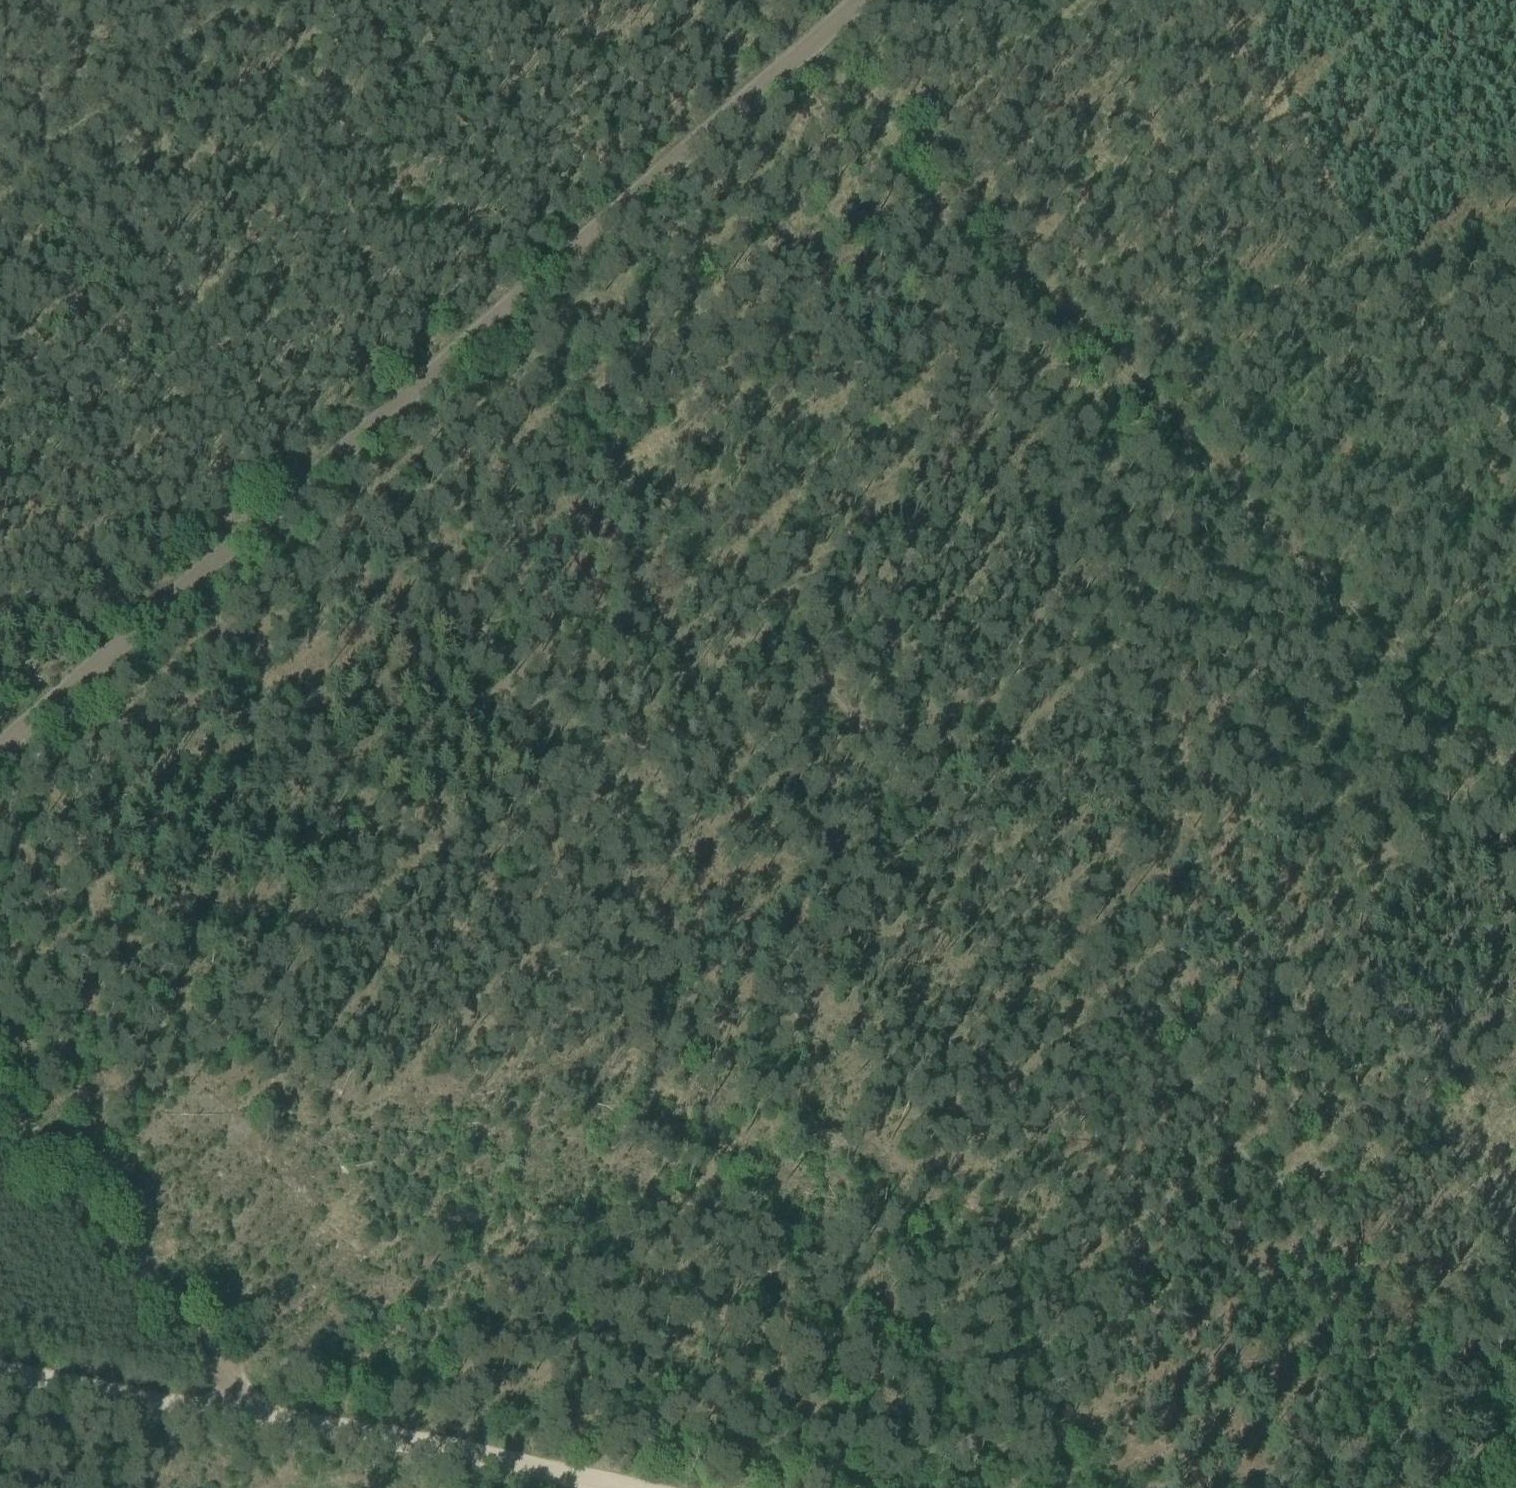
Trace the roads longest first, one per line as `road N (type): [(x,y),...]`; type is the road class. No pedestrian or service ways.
road 1 (track): [(858,0),(0,750)]
road 2 (track): [(0,1105),(228,1368),(252,1416)]
road 3 (track): [(252,1416),(608,1487)]
road 4 (track): [(0,1372),(252,1416)]

